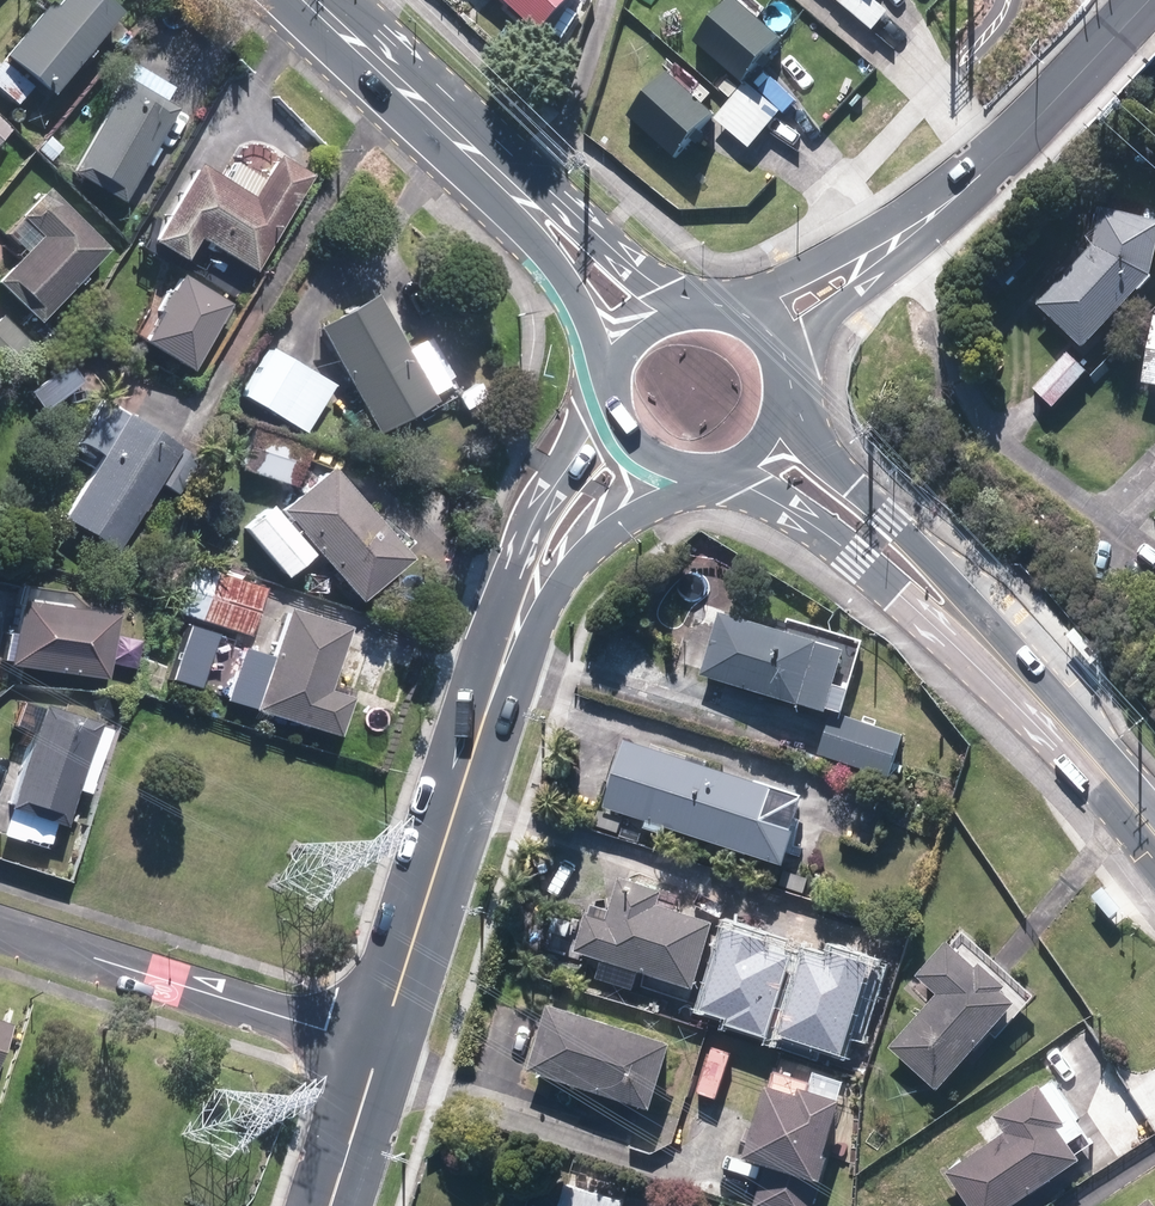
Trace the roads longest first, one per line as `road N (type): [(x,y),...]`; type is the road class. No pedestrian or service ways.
road 1 (secondary): [(379,1051),(511,634)]
road 2 (residential): [(0,930),(379,1051)]
road 3 (secondary): [(789,395),(831,460),(964,585),(977,636)]
road 4 (secondary): [(977,636),(922,615),(725,474)]
road 5 (residential): [(1144,0),(948,197)]
road 6 (secondary): [(1154,843),(977,636)]
road 7 (secondary): [(505,183),(313,0)]
road 8 (secondary): [(511,634),(535,522),(614,395)]
road 9 (secondary): [(706,476),(613,529),(569,565),(511,634)]
road 10 (residential): [(727,311),(948,197)]
road 11 (secondary): [(614,395),(568,284),(505,183)]
road 12 (residential): [(948,197),(838,307),(790,374)]
road 13 (secondary): [(505,183),(694,313)]
road 14 (secondary): [(328,1205),(379,1051)]
road 15 (secondary): [(706,476),(644,449),(614,395)]
road 16 (secondary): [(614,395),(630,347),(649,329),(694,313)]

